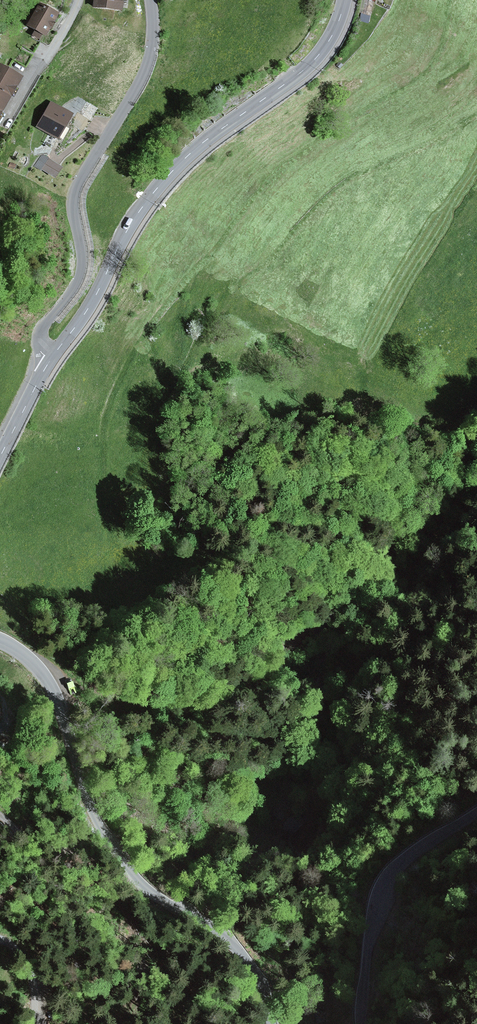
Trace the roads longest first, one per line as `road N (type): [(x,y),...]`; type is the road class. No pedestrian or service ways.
road 1 (tertiary): [(0,640),(50,685),(94,813),(135,876),(237,949),(259,981),(272,1023)]
road 2 (tertiary): [(345,0),(314,60),(209,137),(150,197),(51,359)]
road 3 (residential): [(51,359),(41,348),(42,329),(82,269),(74,192),(146,69),(152,0)]
road 4 (tertiary): [(360,1023),(369,936),(386,882),(411,855),(476,811)]
road 5 (track): [(79,1023),(64,897),(0,815)]

